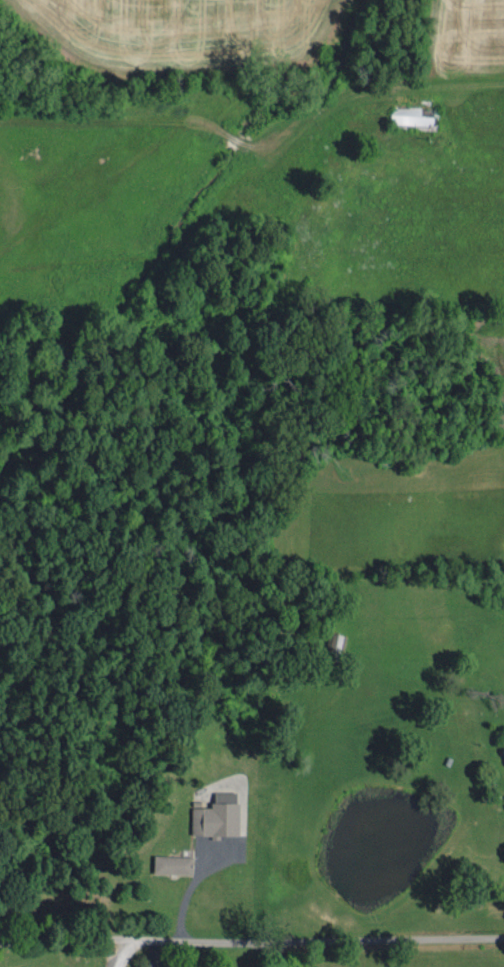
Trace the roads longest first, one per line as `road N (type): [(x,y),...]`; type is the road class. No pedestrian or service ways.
road 1 (residential): [(0,940),(503,936)]

